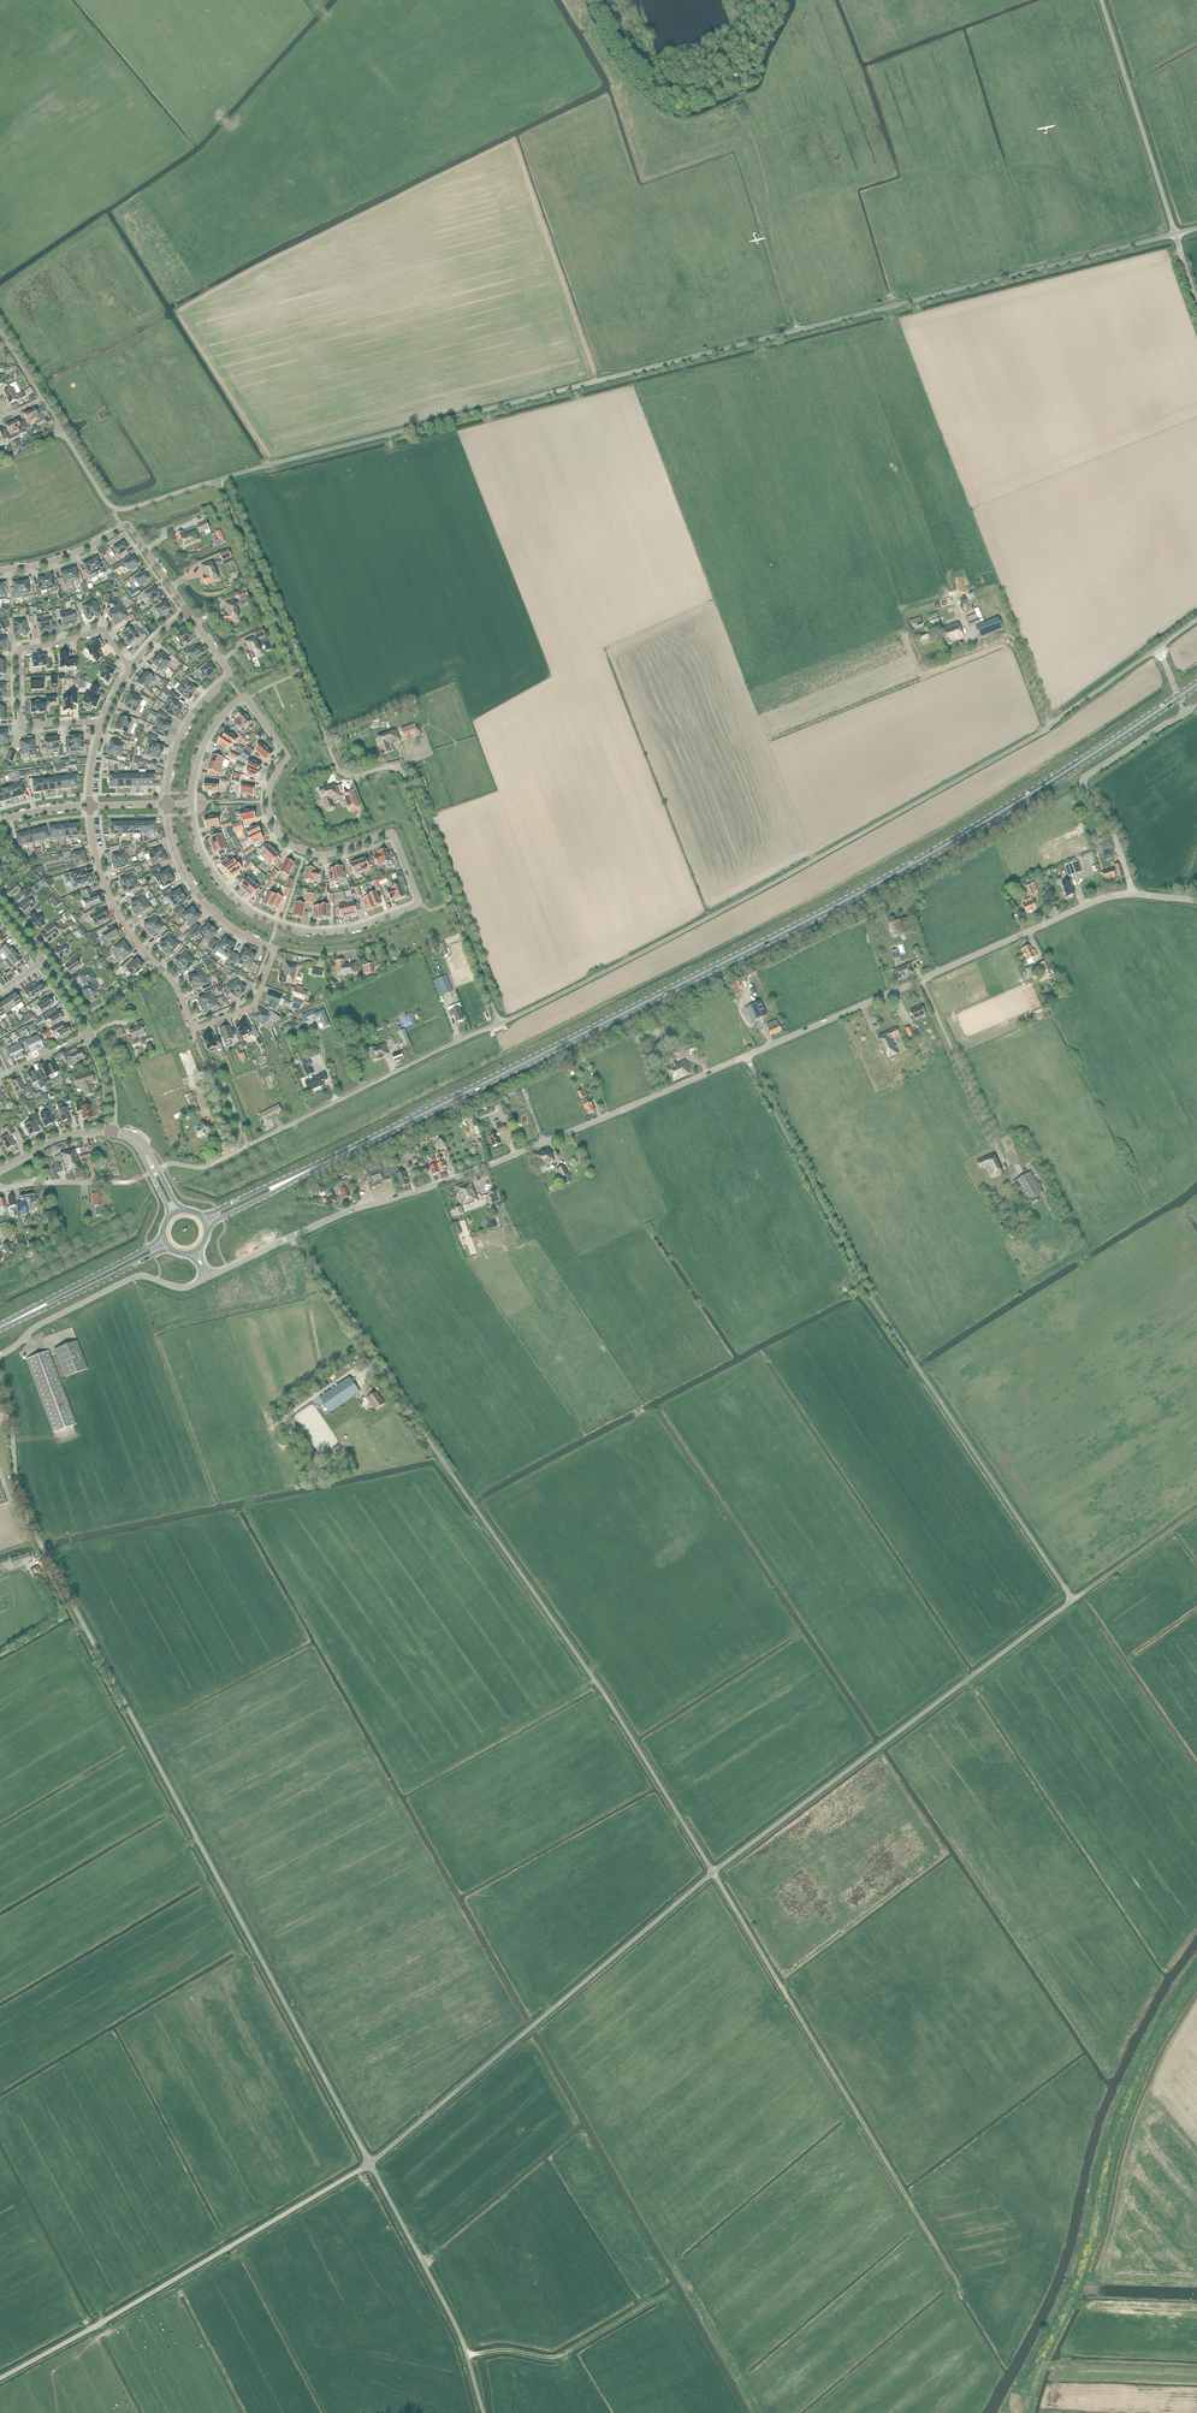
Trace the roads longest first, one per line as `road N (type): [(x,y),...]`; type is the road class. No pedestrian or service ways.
road 1 (unclassified): [(713,1873),(1071,1601),(869,1296),(746,1057)]
road 2 (primary): [(297,1176),(869,889),(1178,697)]
road 3 (unclassified): [(218,480),(1175,234)]
road 4 (unclassified): [(370,2164),(26,1515),(0,1377)]
road 5 (unclassified): [(713,1873),(616,1712),(291,1237)]
road 6 (unclassified): [(498,1023),(670,940),(1041,733),(1158,648)]
road 7 (unclassified): [(498,1023),(406,778),(392,768),(354,776),(338,768),(218,480)]
road 8 (unclassified): [(291,1237),(484,1167),(746,1057)]
road 9 (residential): [(191,803),(205,742),(246,698),(286,754),(269,794),(280,835),(324,855),(392,834),(418,902)]
road 10 (unclassified): [(370,2164),(713,1873)]
road 11 (unclassified): [(0,2378),(370,2164)]
road 12 (unclassified): [(746,1057),(1095,901),(1132,893)]
road 13 (track): [(911,2205),(713,1873)]
road 14 (unclassified): [(158,1169),(206,1167),(498,1023)]
road 15 (residential): [(90,806),(113,902),(176,986),(194,1028),(252,1005),(275,948)]
road 16 (residential): [(418,902),(333,931),(261,917),(211,871),(191,803)]
road 17 (residential): [(131,667),(103,630),(20,651),(24,726),(102,723)]
road 18 (unclassified): [(483,2412),(457,2328),(370,2164)]
road 19 (unclassified): [(218,480),(119,509),(105,500),(63,431),(0,460)]
road 20 (unclassified): [(1132,893),(1119,847),(1084,780),(1187,713)]
road 21 (unclassified): [(1175,234),(1100,0)]
road 22 (residential): [(0,570),(59,559),(127,526),(188,610)]
road 23 (unclassified): [(0,1356),(41,1324),(137,1276),(177,1288),(208,1277)]
road 24 (track): [(748,104),(769,240),(799,330)]
road 25 (residential): [(188,610),(229,674),(183,732),(167,804)]
road 26 (track): [(655,2299),(560,2356),(467,2355)]
road 27 (residential): [(167,804),(175,851),(197,893),(233,928),(275,948)]
road 28 (primary): [(22,1316),(170,1249)]
road 29 (primary): [(163,1237),(22,1316)]
road 30 (track): [(1196,1512),(1071,1601)]
road 31 (unclassified): [(124,1183),(0,1188)]
road 32 (tertiary): [(0,1172),(63,1139),(112,1132)]

